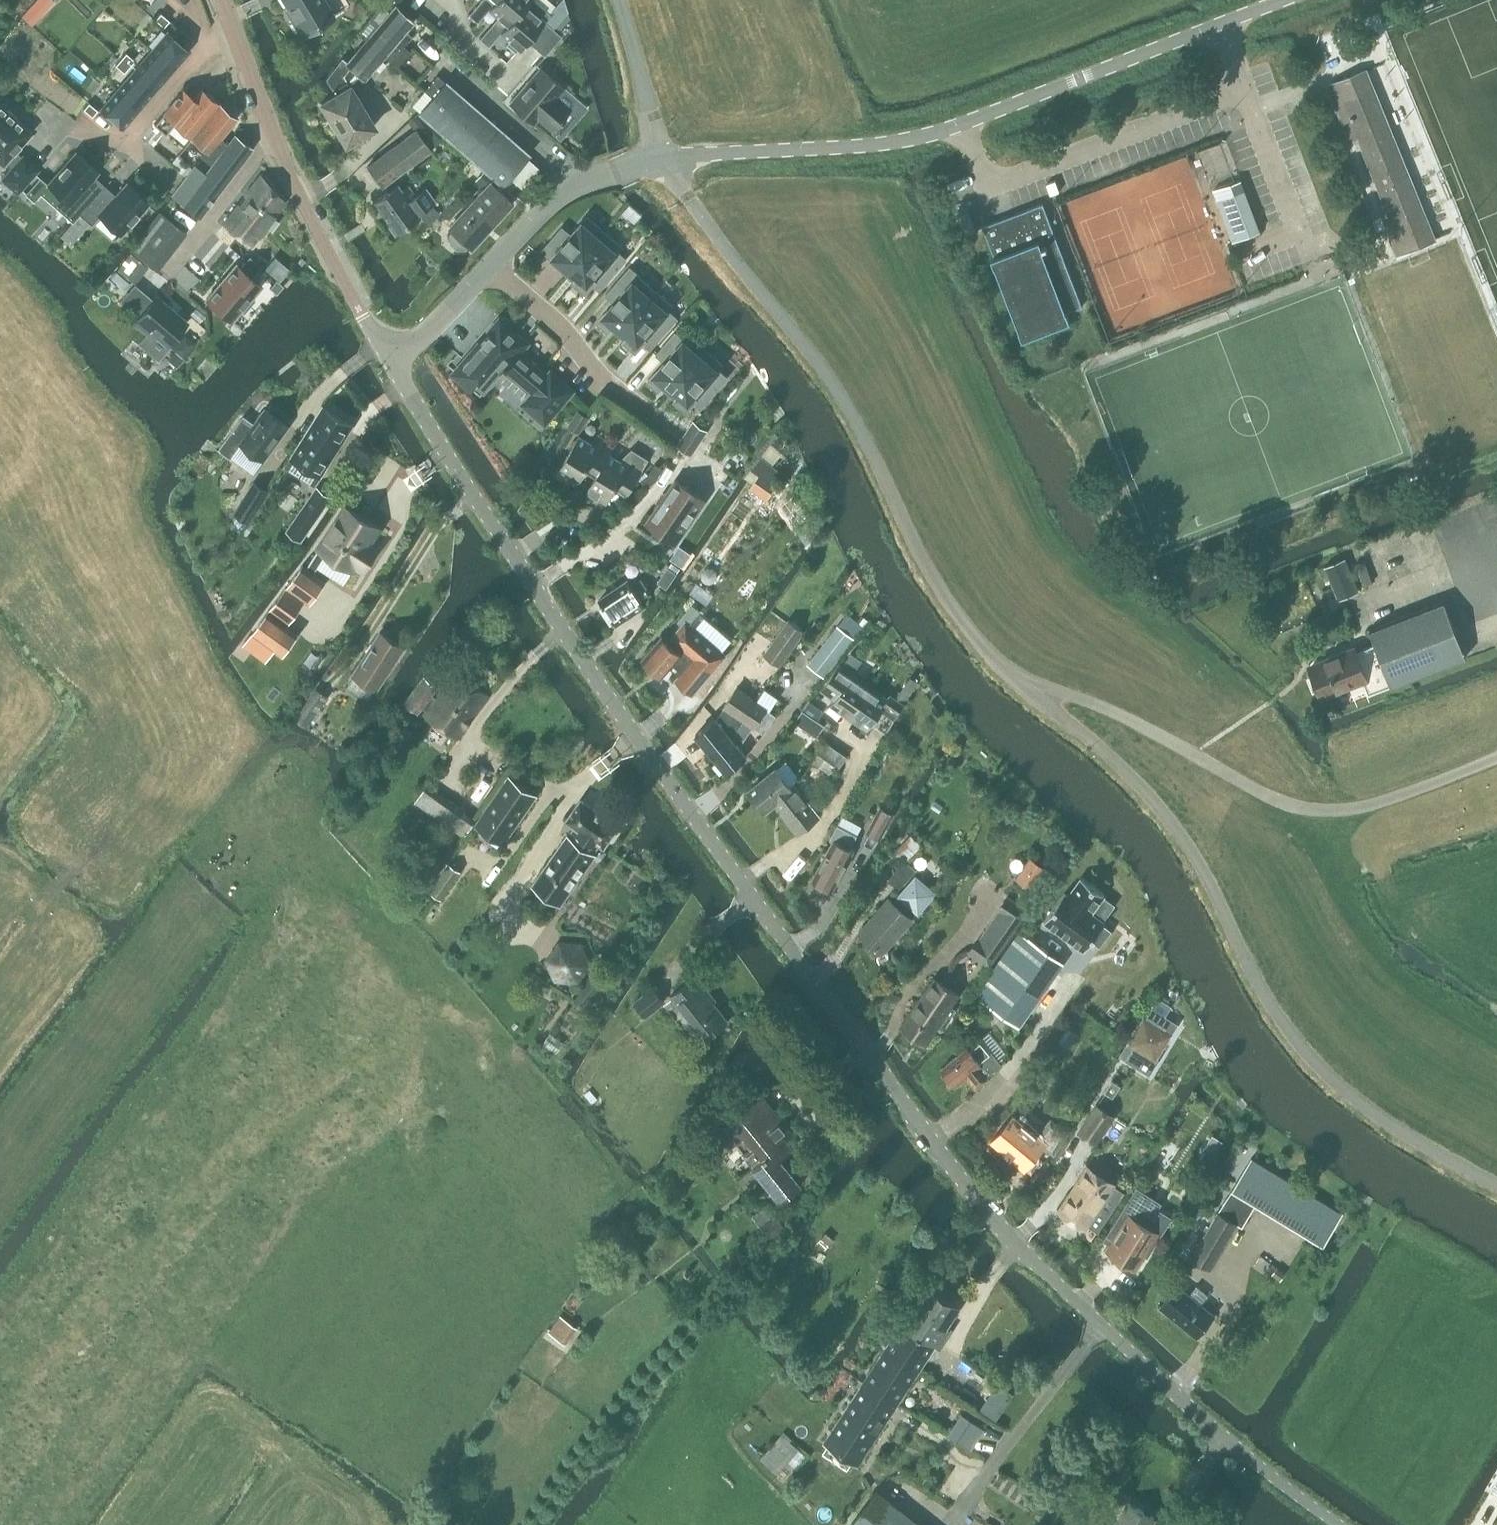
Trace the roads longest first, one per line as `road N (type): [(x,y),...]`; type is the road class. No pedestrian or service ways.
road 1 (unclassified): [(1343,1524),(1225,1439),(1018,1245),(956,1171),(628,724),(395,362)]
road 2 (unclassified): [(1496,1184),(1383,1118),(1293,1036),(1173,824),(1140,784),(975,637),(939,586),(853,415),(663,159)]
road 3 (unclassified): [(663,159),(907,139),(1281,0)]
road 4 (track): [(1496,756),(1353,808),(1294,807),(1095,703),(1021,682)]
road 5 (residential): [(395,362),(265,118),(224,0)]
road 6 (residential): [(488,268),(649,416)]
road 7 (unclassified): [(663,159),(618,0)]
road 8 (unclassified): [(487,107),(508,80),(460,33),(460,7),(451,0)]
road 9 (unclassified): [(395,362),(488,268)]
road 10 (unclassified): [(488,268),(576,182)]

